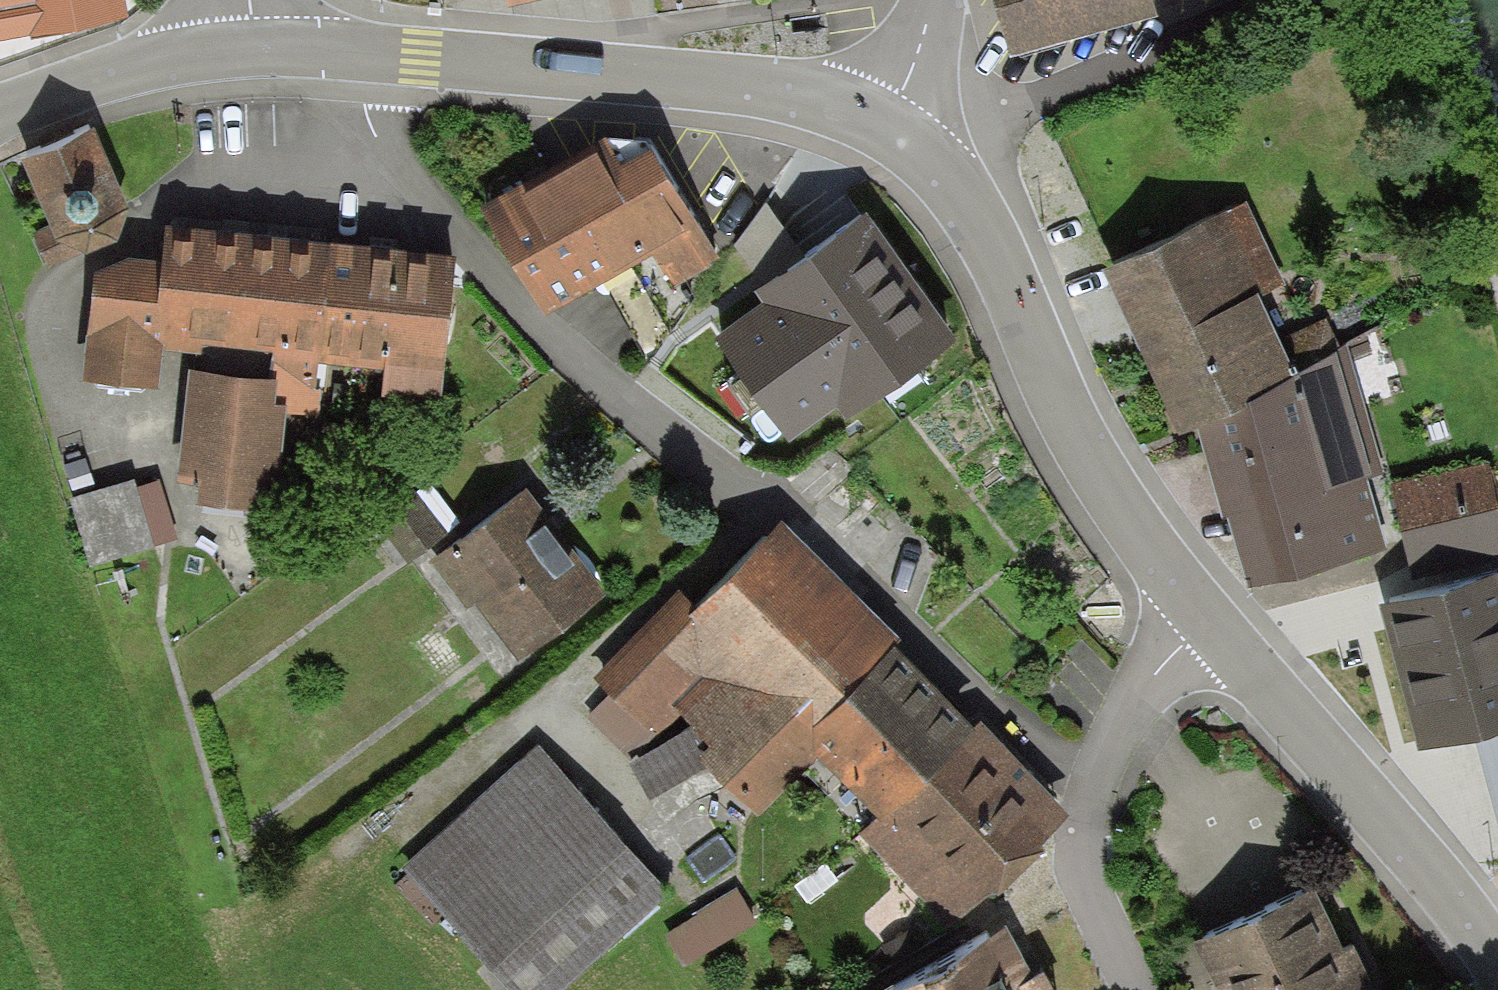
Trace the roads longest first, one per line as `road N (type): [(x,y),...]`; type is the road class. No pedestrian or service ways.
road 1 (residential): [(358,58),(383,156),(591,379),(675,449),(783,487),(1091,799)]
road 2 (residential): [(1201,617),(1098,483),(970,215),(892,124)]
road 3 (residential): [(892,124),(799,97),(699,83),(358,58)]
road 4 (residential): [(1497,960),(1201,617)]
road 5 (tertiary): [(267,48),(144,63),(0,109)]
road 6 (unclassified): [(1201,617),(1116,724),(1091,799)]
road 7 (unclassified): [(1091,799),(1067,877),(1122,989)]
road 8 (residential): [(892,124),(934,0)]

